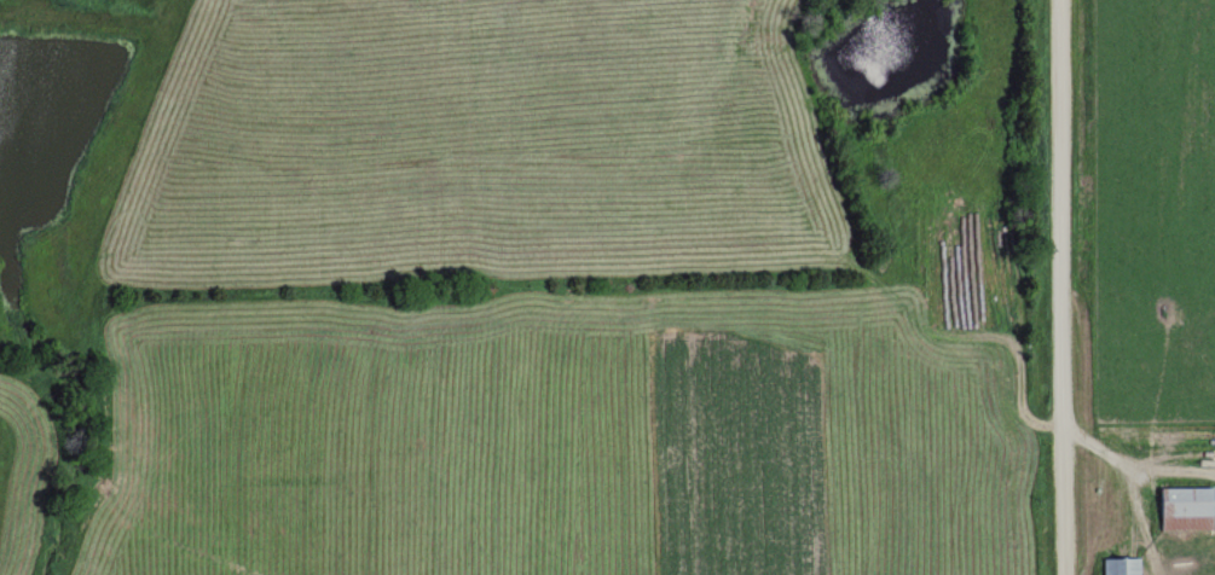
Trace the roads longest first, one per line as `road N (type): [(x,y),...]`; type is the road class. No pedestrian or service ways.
road 1 (residential): [(1065,574),(1059,0)]

